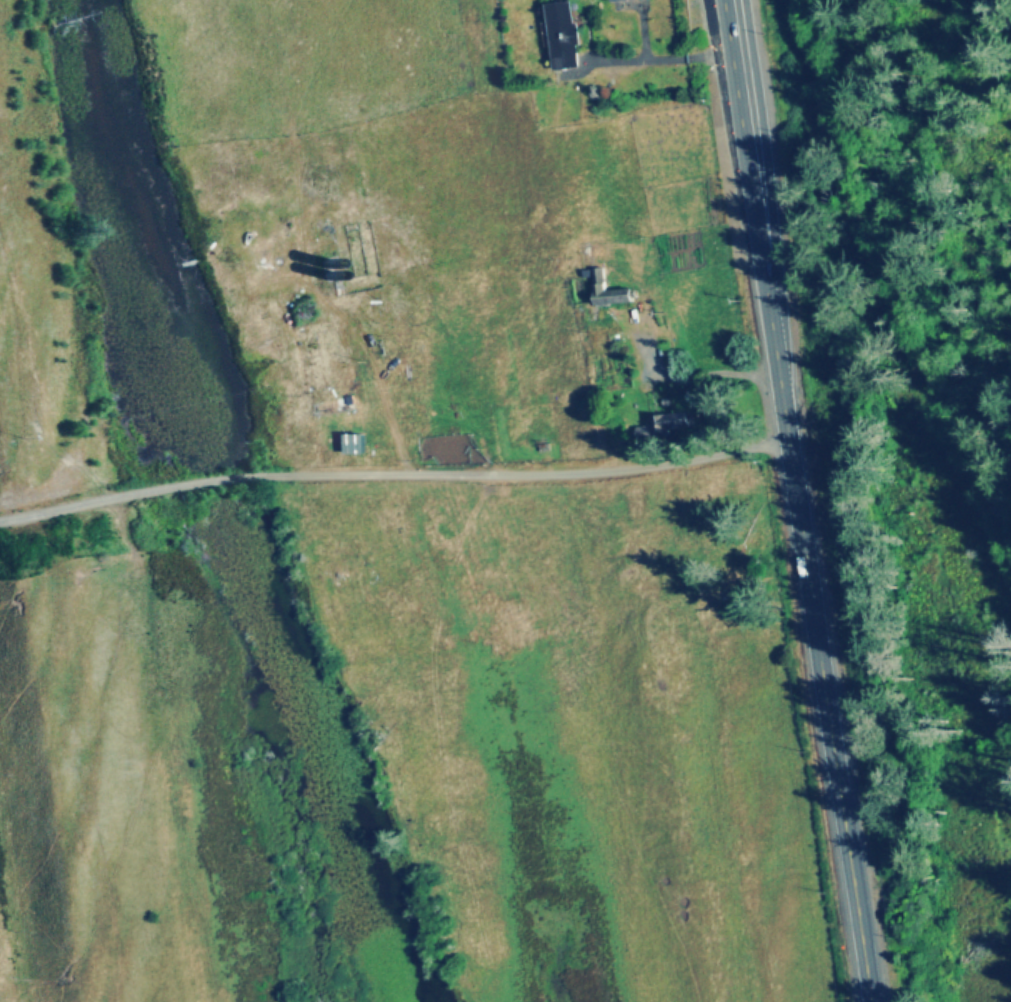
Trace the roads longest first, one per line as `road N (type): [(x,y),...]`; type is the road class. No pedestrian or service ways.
road 1 (trunk): [(870,1001),(723,0)]
road 2 (track): [(0,527),(231,482),(545,479),(789,440)]

